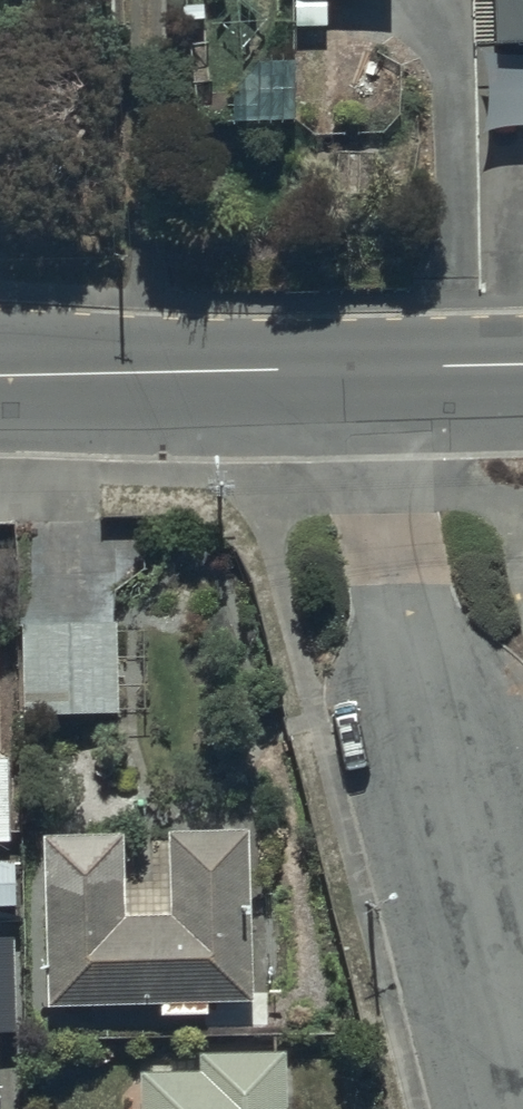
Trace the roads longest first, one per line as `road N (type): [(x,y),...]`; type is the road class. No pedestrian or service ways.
road 1 (residential): [(352,368),(522,1038)]
road 2 (tertiary): [(0,376),(352,368)]
road 3 (tertiary): [(352,368),(522,365)]

